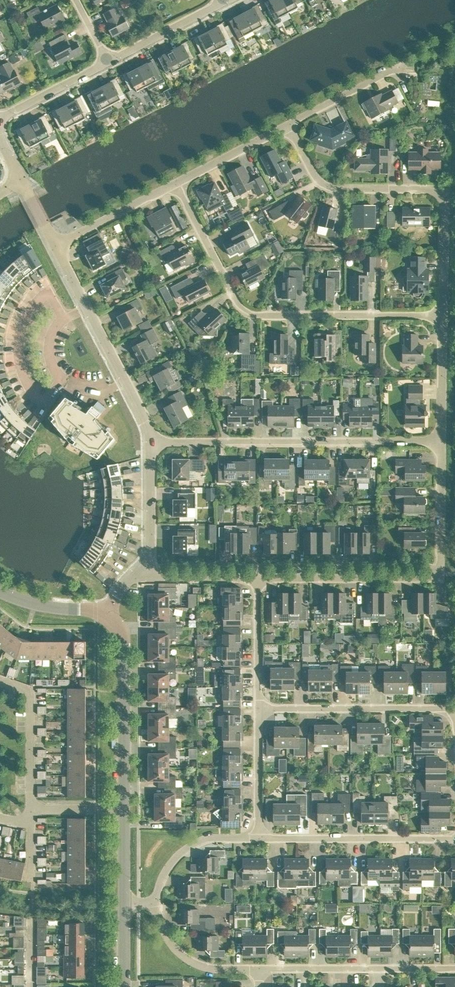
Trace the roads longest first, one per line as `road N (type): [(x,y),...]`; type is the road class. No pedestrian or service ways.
road 1 (residential): [(176,185),(236,300),(252,316),(442,315)]
road 2 (residential): [(441,441),(440,560),(431,578),(257,578)]
road 3 (residential): [(288,127),(326,188),(440,194),(442,315)]
road 4 (residential): [(153,443),(441,441)]
road 5 (residential): [(56,247),(153,443)]
road 6 (residential): [(454,721),(441,709),(257,711)]
road 7 (tertiary): [(104,616),(124,645),(124,810)]
road 8 (residential): [(257,969),(454,969)]
road 9 (residential): [(259,838),(454,837)]
road 10 (residential): [(0,680),(31,691),(31,810)]
road 11 (residential): [(156,905),(166,872),(189,847),(259,838)]
road 12 (residential): [(56,247),(176,185)]
road 13 (residential): [(156,905),(165,932),(187,957),(219,970),(257,969)]
road 14 (residential): [(257,578),(257,711)]
road 15 (residential): [(106,61),(222,0)]
road 16 (residential): [(153,443),(152,554),(145,570)]
road 17 (residential): [(257,711),(259,838)]
road 18 (residential): [(288,127),(401,70)]
road 19 (residential): [(176,185),(288,127)]
road 20 (residential): [(442,315),(441,441)]

